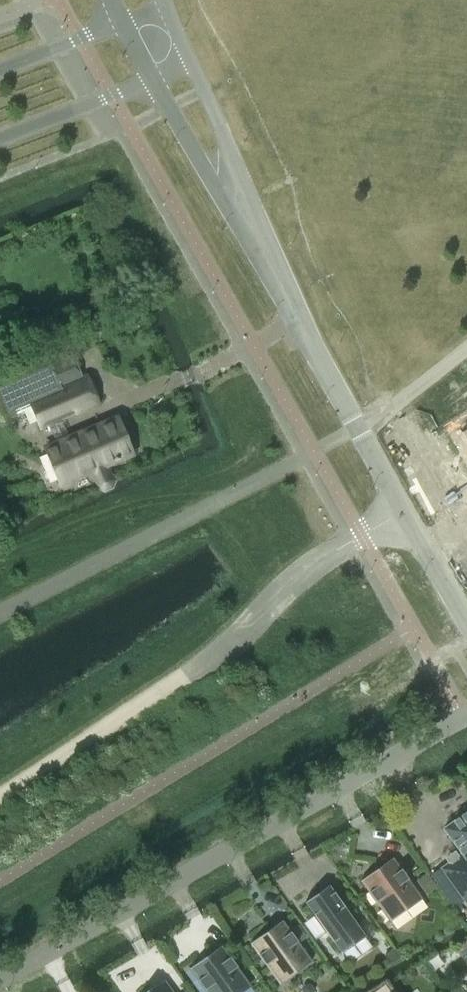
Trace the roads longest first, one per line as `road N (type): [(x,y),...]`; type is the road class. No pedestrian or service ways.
road 1 (residential): [(0,977),(466,714)]
road 2 (unclassified): [(246,215),(406,512)]
road 3 (residential): [(184,677),(322,557),(406,512)]
road 4 (track): [(0,796),(184,677)]
road 5 (unclassified): [(152,82),(212,178),(246,215)]
road 6 (residential): [(0,139),(152,82)]
road 7 (unclassified): [(246,215),(192,66)]
road 8 (residential): [(121,26),(0,72)]
road 9 (unclassified): [(406,512),(466,622)]

